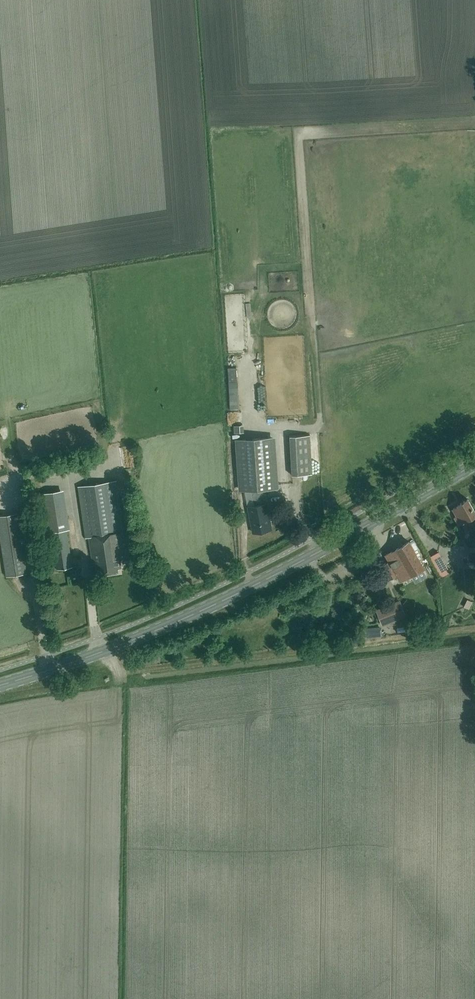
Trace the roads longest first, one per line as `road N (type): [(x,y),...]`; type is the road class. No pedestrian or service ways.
road 1 (secondary): [(0,686),(208,609),(474,464)]
road 2 (track): [(103,652),(118,671),(474,629)]

